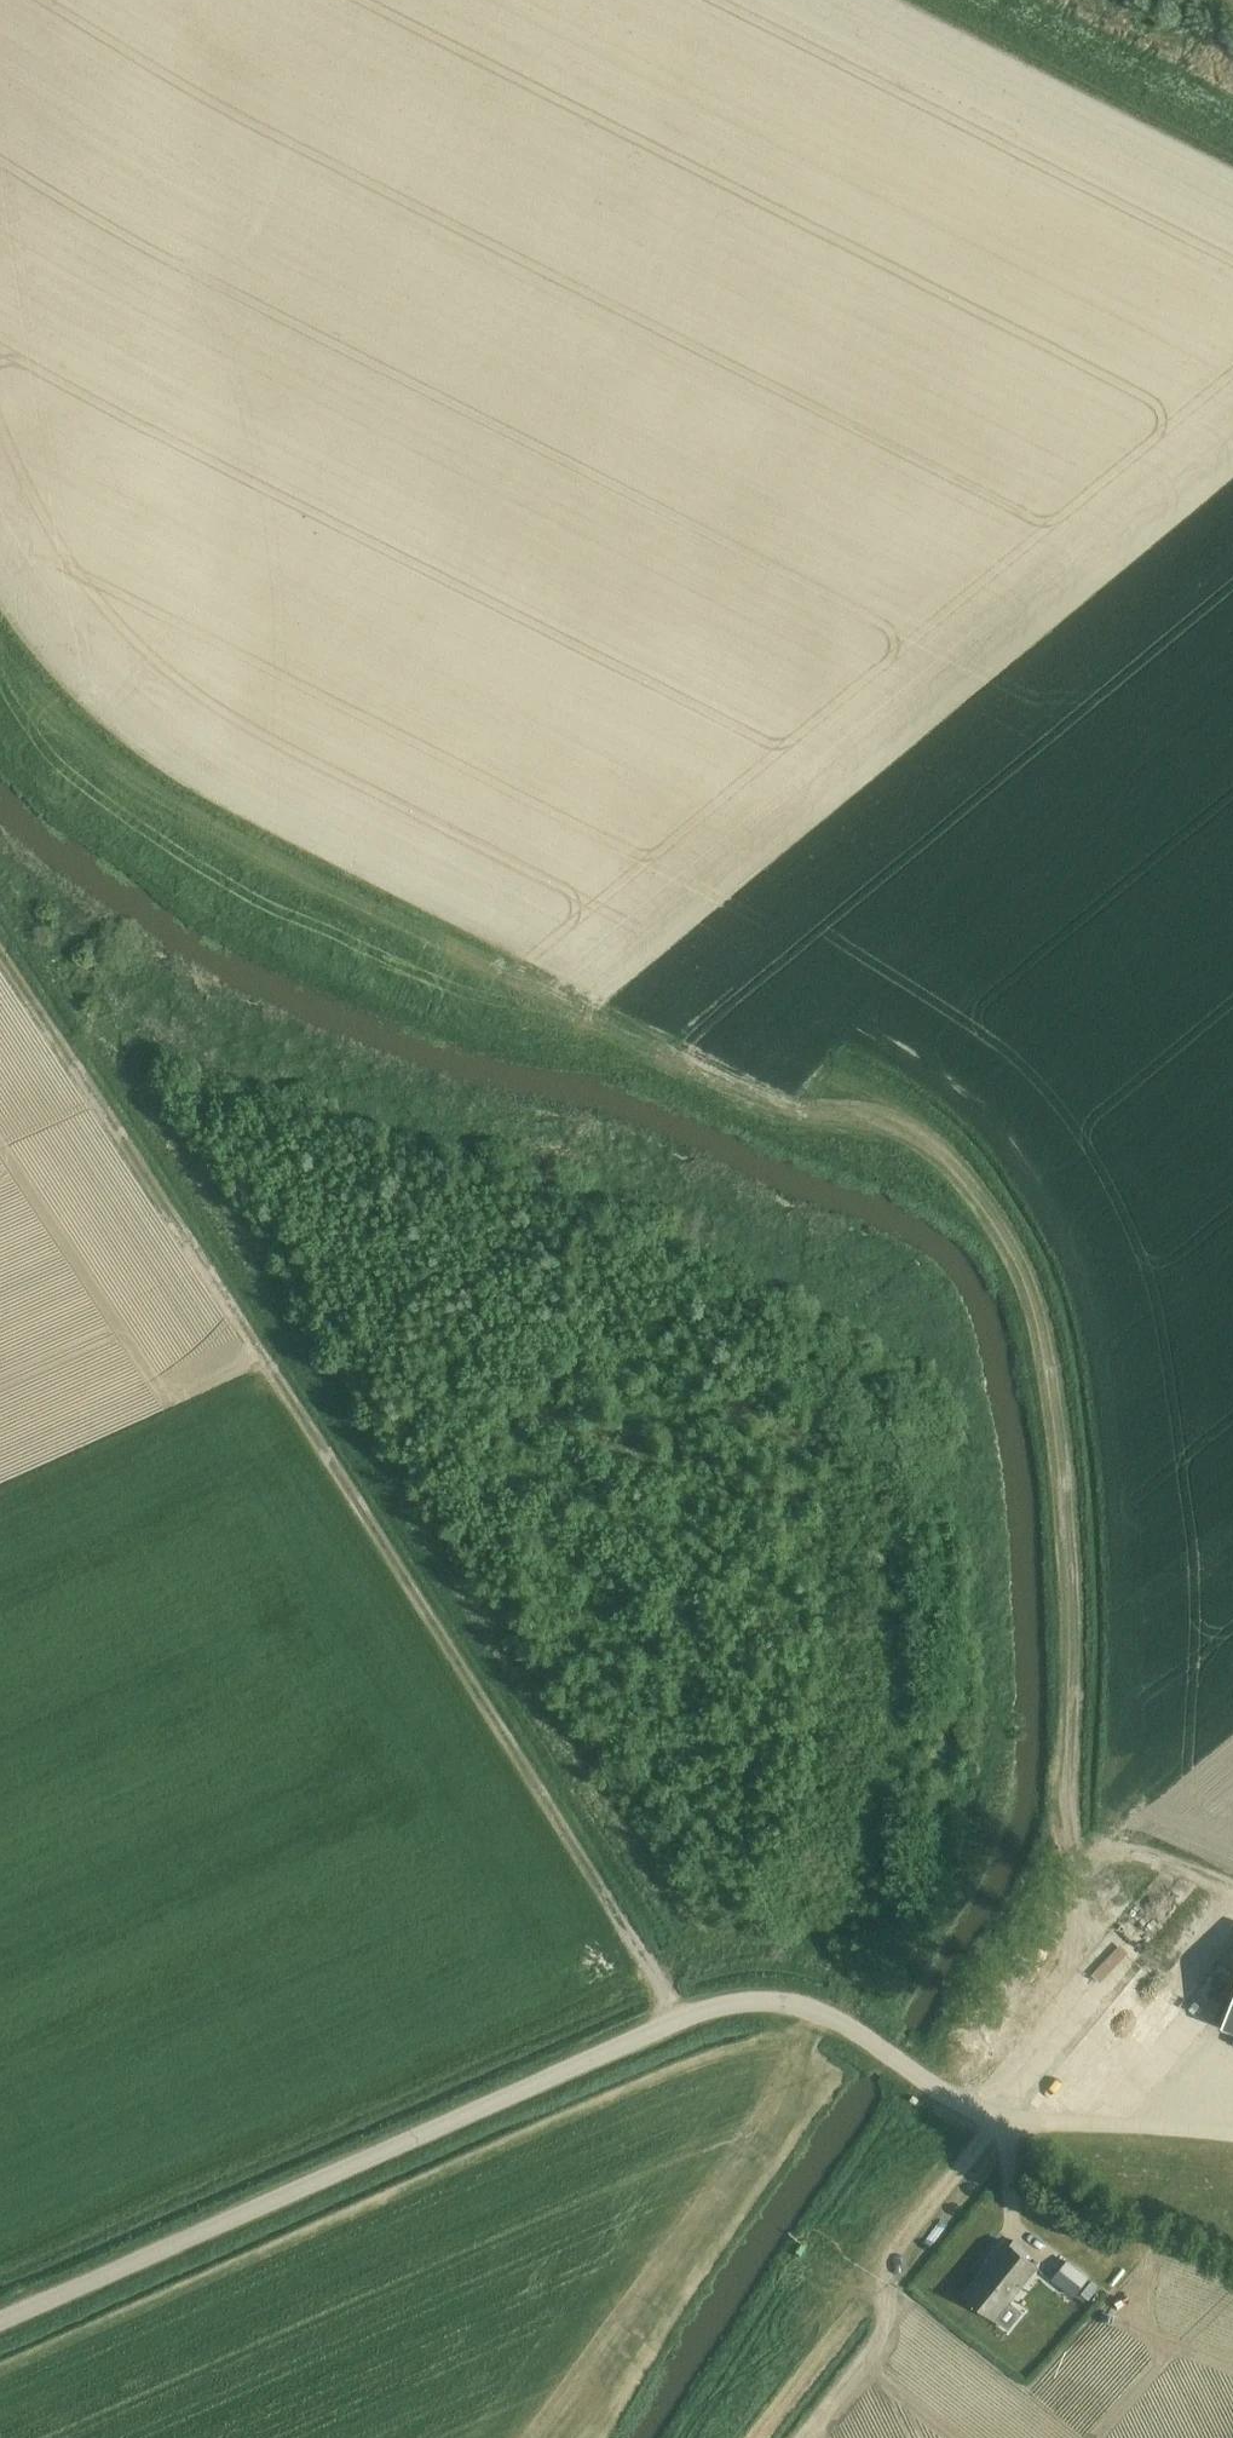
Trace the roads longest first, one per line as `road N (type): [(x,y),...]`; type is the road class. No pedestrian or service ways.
road 1 (track): [(680,2018),(181,1226),(0,955)]
road 2 (unclassified): [(0,2321),(716,2006),(796,2003),(901,2062)]

